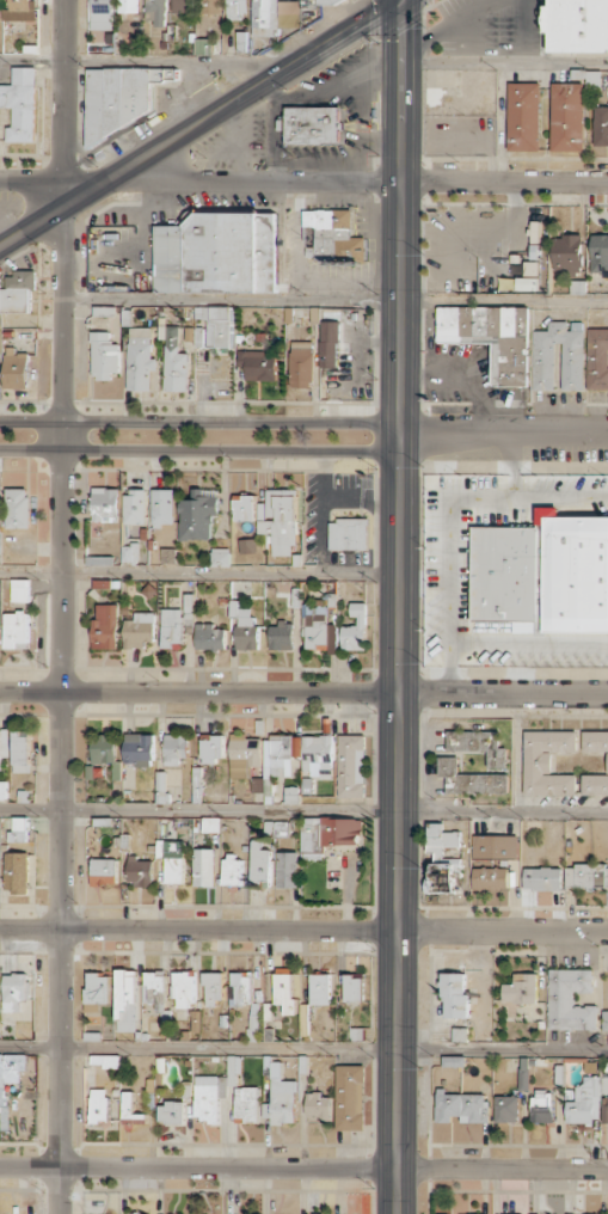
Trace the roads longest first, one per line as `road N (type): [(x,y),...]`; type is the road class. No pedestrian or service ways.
road 1 (secondary): [(404,0),(398,1213)]
road 2 (residential): [(63,1213),(65,0)]
road 3 (residential): [(0,928),(607,931)]
road 4 (residential): [(0,1167),(607,1169)]
road 5 (residential): [(0,692),(607,693)]
road 6 (residential): [(139,161),(179,179),(607,182)]
road 7 (secondary): [(0,247),(400,0)]
road 8 (tertiary): [(0,450),(374,452),(399,435)]
road 9 (tertiary): [(399,435),(371,422),(0,420)]
road 10 (residential): [(399,435),(607,437)]

